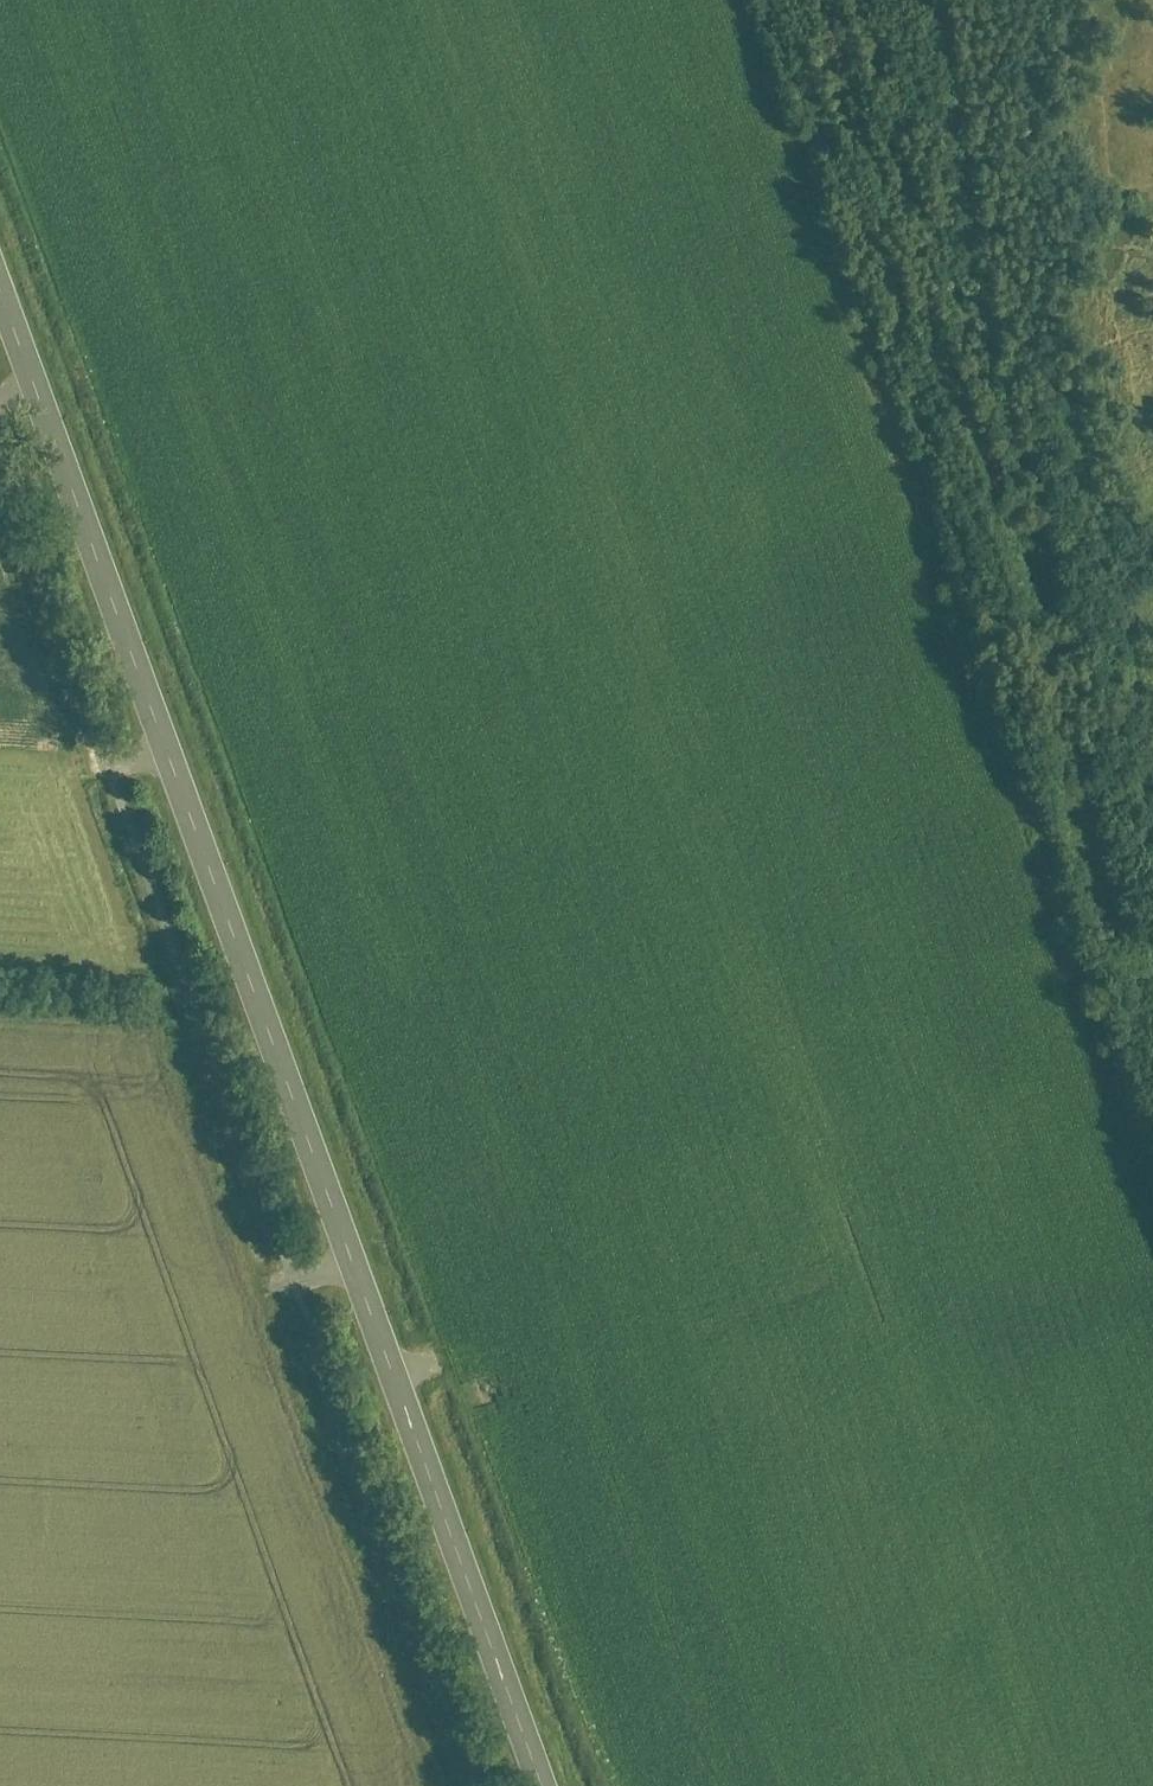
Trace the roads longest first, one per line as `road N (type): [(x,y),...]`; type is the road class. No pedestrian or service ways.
road 1 (tertiary): [(544,1785),(0,285)]

